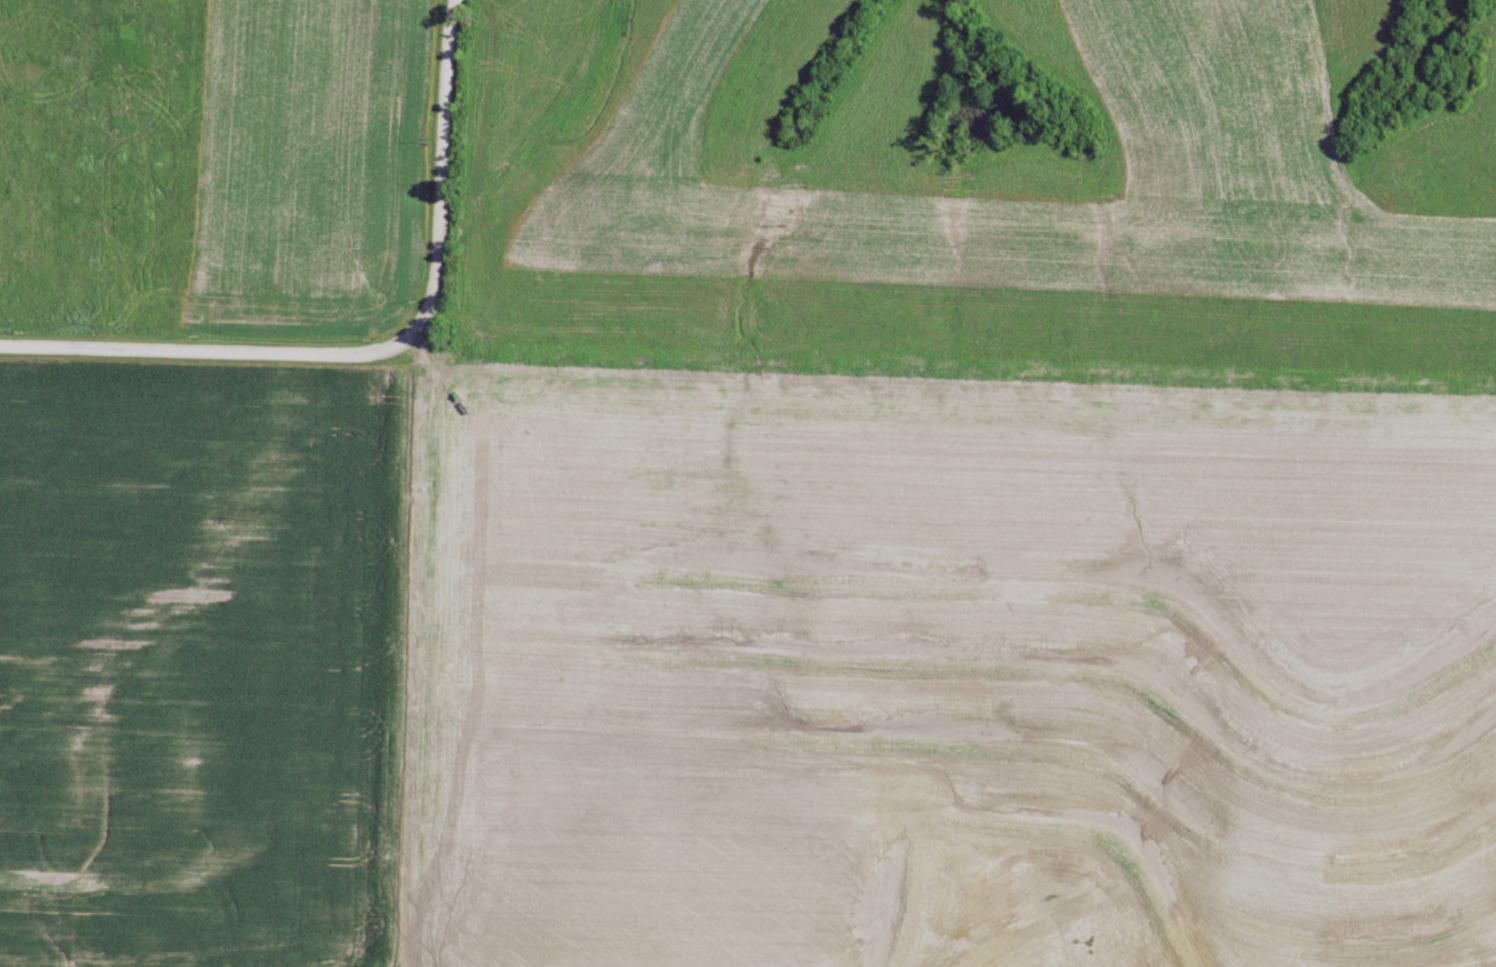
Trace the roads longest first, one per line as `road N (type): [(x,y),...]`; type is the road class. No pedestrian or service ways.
road 1 (residential): [(0,347),(371,354),(416,333),(433,304),(450,0)]

